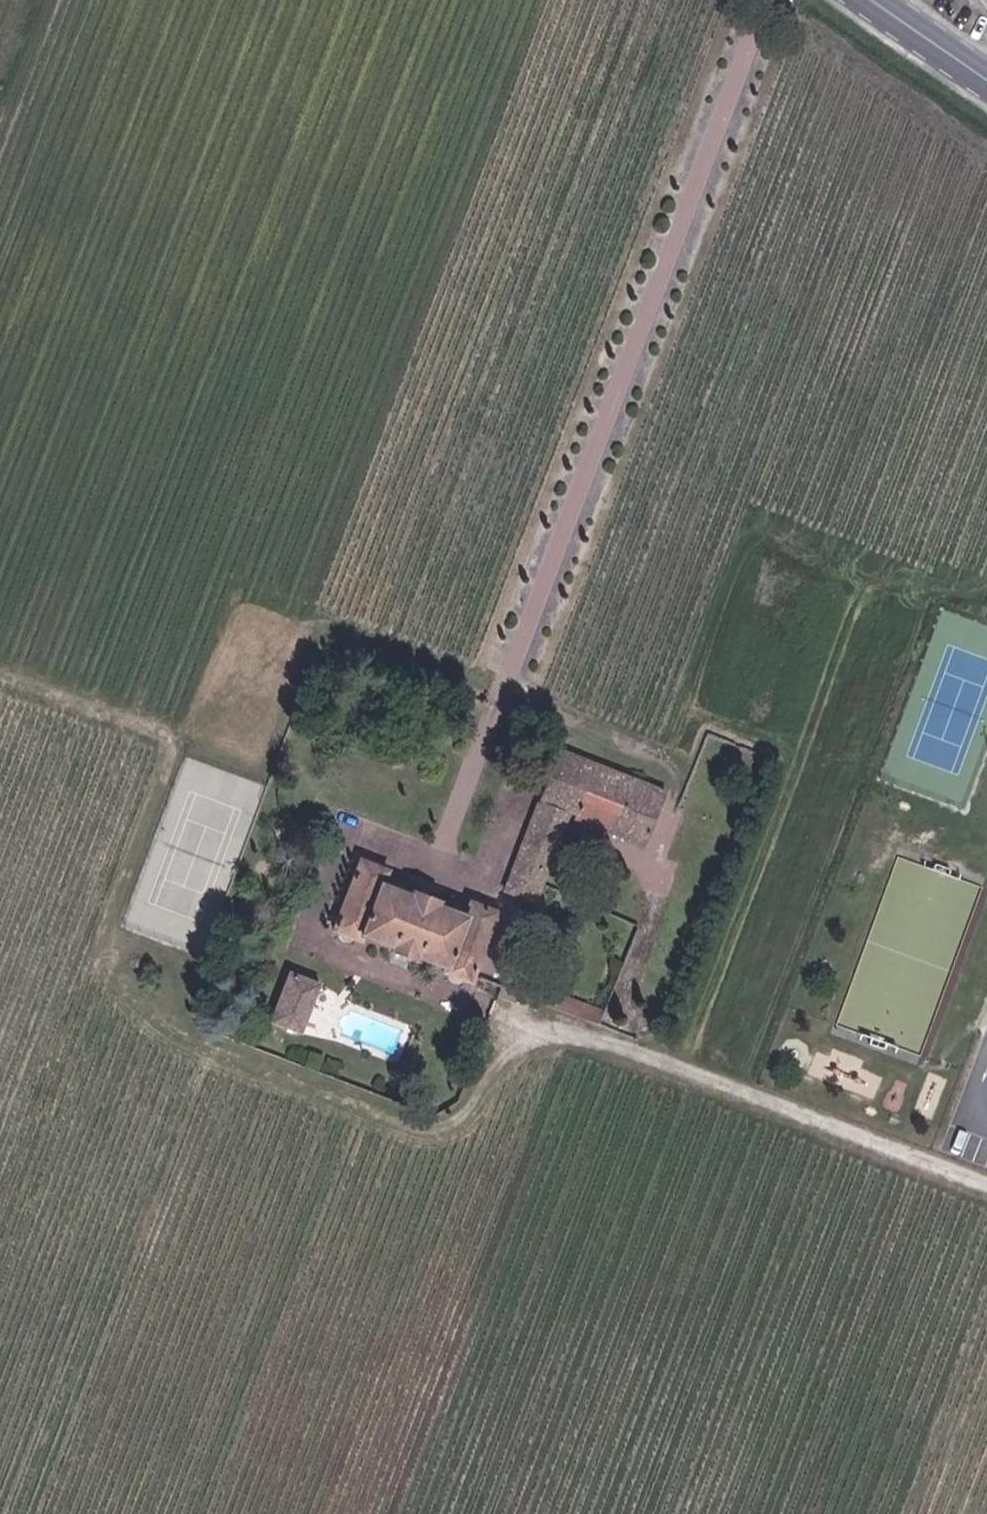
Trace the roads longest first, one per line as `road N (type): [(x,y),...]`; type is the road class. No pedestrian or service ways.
road 1 (primary): [(986,77),(876,0)]

